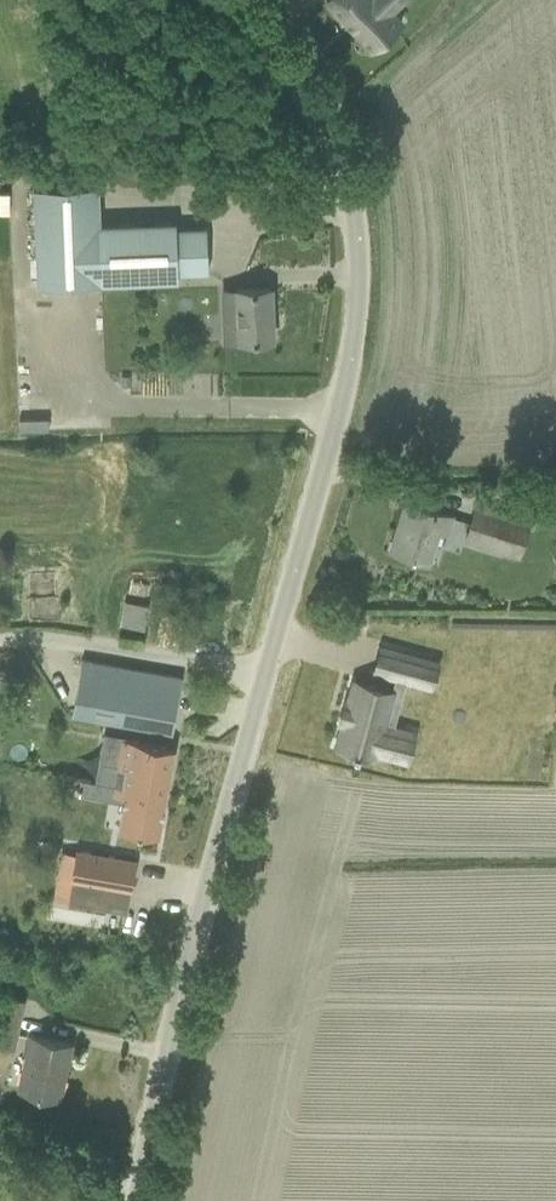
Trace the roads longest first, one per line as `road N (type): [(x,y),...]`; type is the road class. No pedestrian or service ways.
road 1 (unclassified): [(139,1200),(173,1023),(350,365),(357,299),(350,196),(336,143),(305,89),(230,0)]

